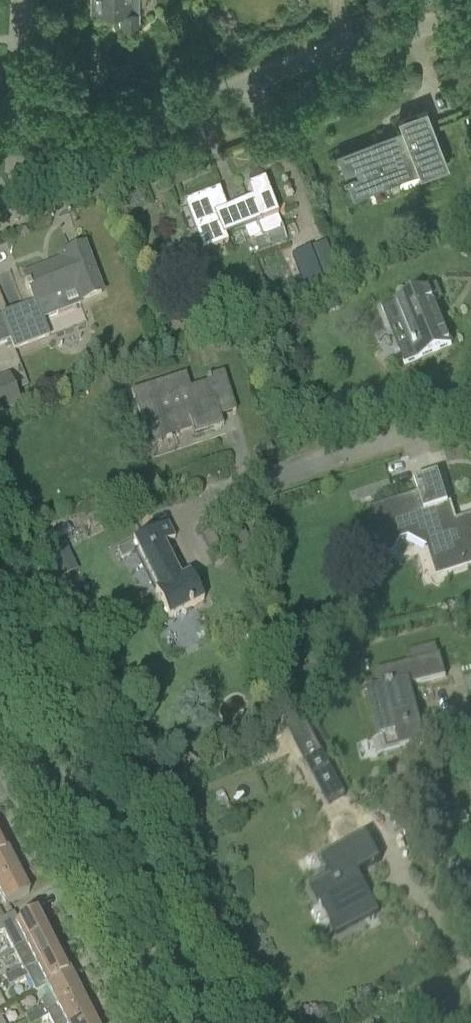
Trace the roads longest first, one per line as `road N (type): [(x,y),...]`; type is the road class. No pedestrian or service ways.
road 1 (residential): [(470,14),(285,66),(22,187)]
road 2 (residential): [(160,1022),(0,709)]
road 3 (residential): [(222,472),(470,401)]
road 4 (residential): [(22,187),(15,154),(18,0)]

